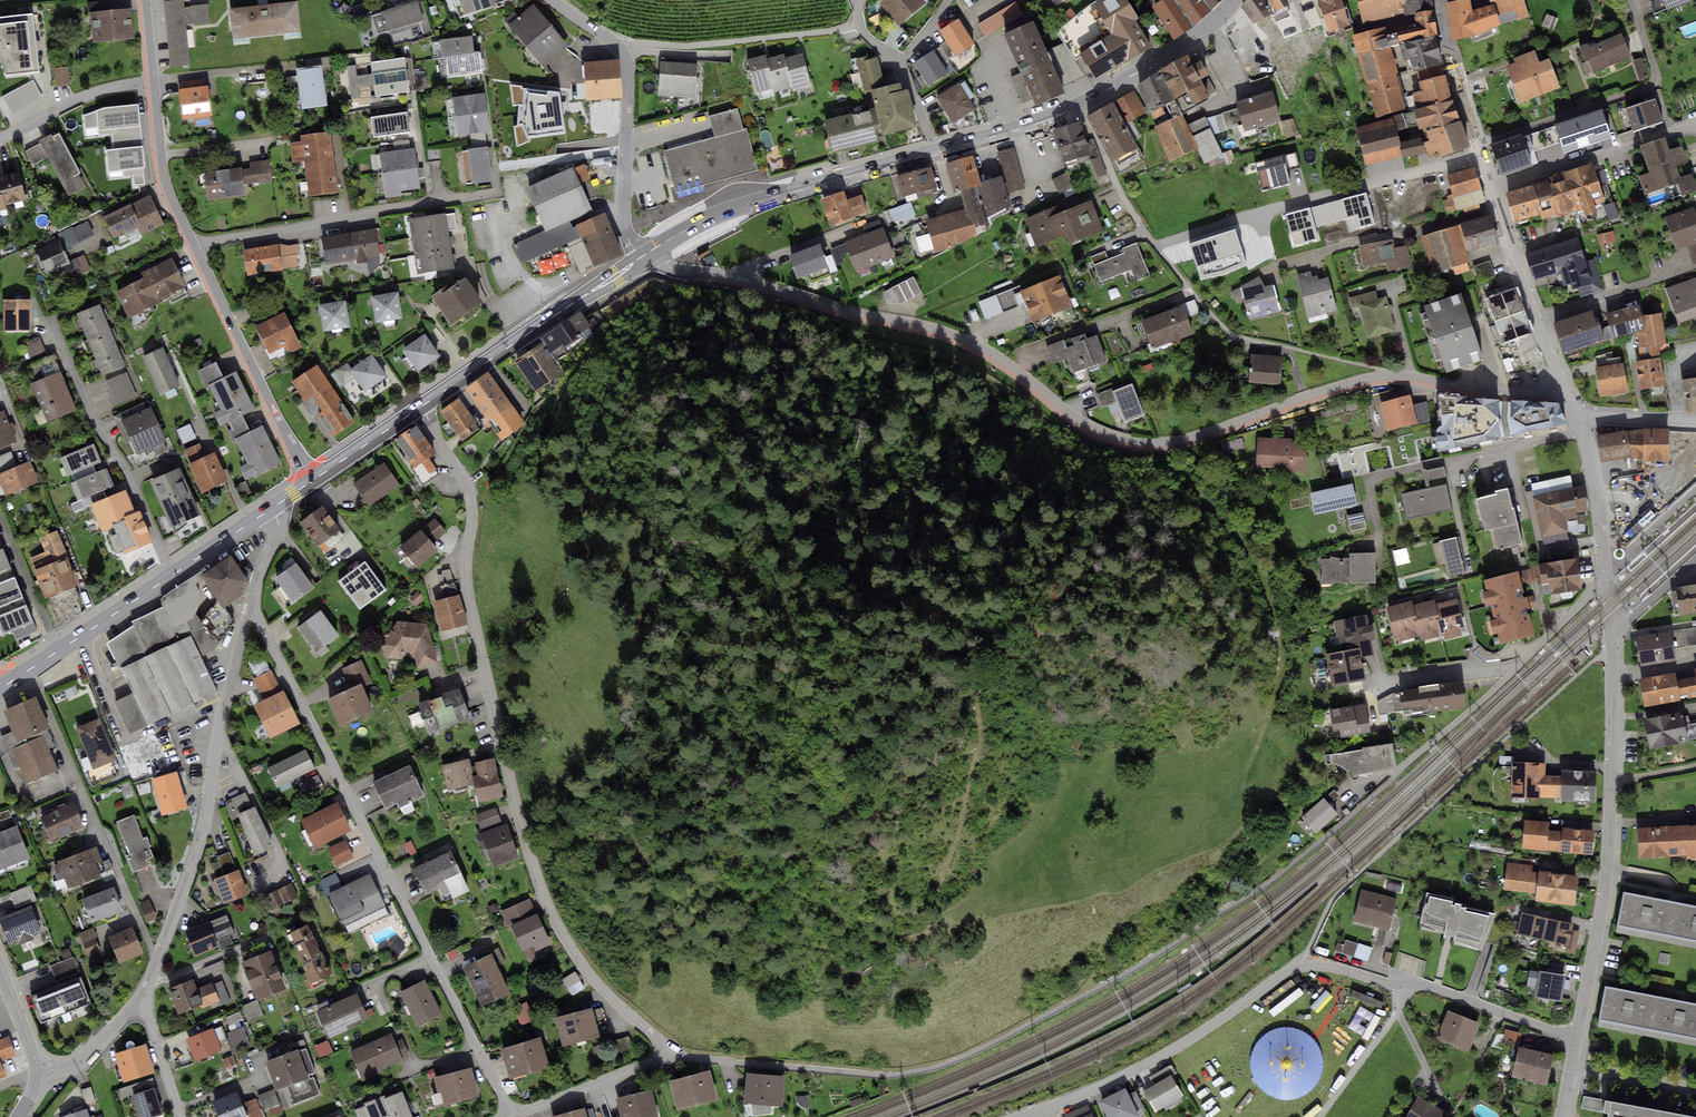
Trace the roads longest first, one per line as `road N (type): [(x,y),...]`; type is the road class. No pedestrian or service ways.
road 1 (residential): [(1570,397),(1370,378),(1184,439),(1138,442),(1077,419),(970,342),(730,275),(672,268),(647,254)]
road 2 (residential): [(417,410),(471,499),(466,580),(541,889),(593,978),(675,1056)]
road 3 (primary): [(1236,0),(1183,48),(1080,109),(732,210),(647,254)]
road 4 (residential): [(511,1114),(253,610)]
road 5 (residential): [(312,480),(173,202),(155,82)]
road 6 (residential): [(1416,984),(1298,967),(1136,1070),(1036,1114)]
road 7 (residential): [(1614,633),(1611,863),(1582,1037)]
road 8 (residential): [(253,610),(193,872),(157,962)]
road 9 (residential): [(1480,155),(1156,246)]
road 10 (track): [(1267,724),(1280,665),(1267,587),(1229,524),(1157,443)]
road 11 (residential): [(30,668),(157,962)]
road 12 (residential): [(647,254),(627,235),(624,219),(625,53),(555,0)]
road 13 (primary): [(647,254),(417,410)]
road 14 (residential): [(173,573),(58,331)]
road 15 (residential): [(1570,397),(1480,155)]
road 16 (residential): [(1582,1037),(1416,984)]
road 17 (residential): [(511,1114),(675,1056)]
road 18 (primary): [(173,573),(30,668)]
road 19 (residential): [(0,137),(106,89),(155,82)]
road 20 (residential): [(1416,984),(1320,1116)]
road 21 (residential): [(1480,155),(1435,0)]
road 22 (residential): [(1607,569),(1580,417)]
road 23 (residential): [(143,994),(78,1063),(44,1074)]
road 24 (residential): [(143,994),(182,1116)]
road 25 (primary): [(417,410),(312,480)]
road 26 (primary): [(278,503),(173,573)]
road 27 (residential): [(1576,1066),(1695,1088)]

